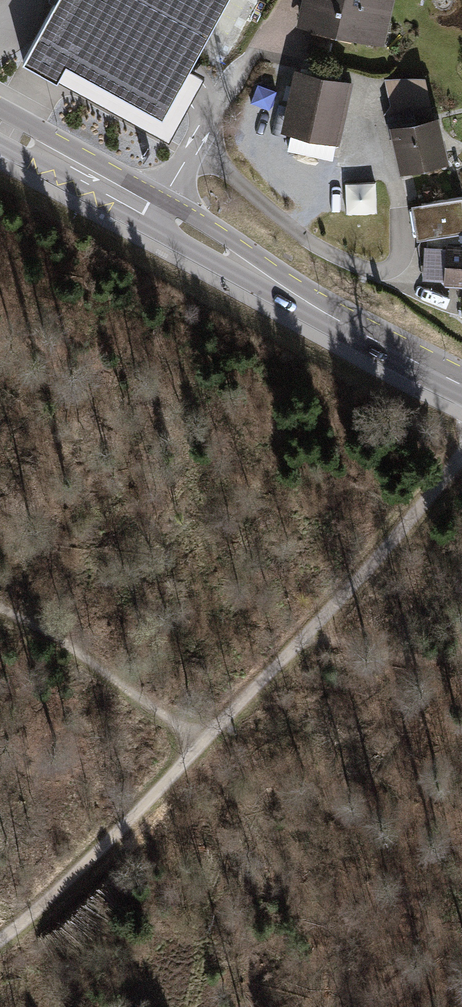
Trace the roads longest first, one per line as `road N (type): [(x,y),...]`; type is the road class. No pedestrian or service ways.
road 1 (secondary): [(461,385),(46,152)]
road 2 (track): [(204,747),(364,578),(461,453)]
road 3 (track): [(0,941),(204,747)]

